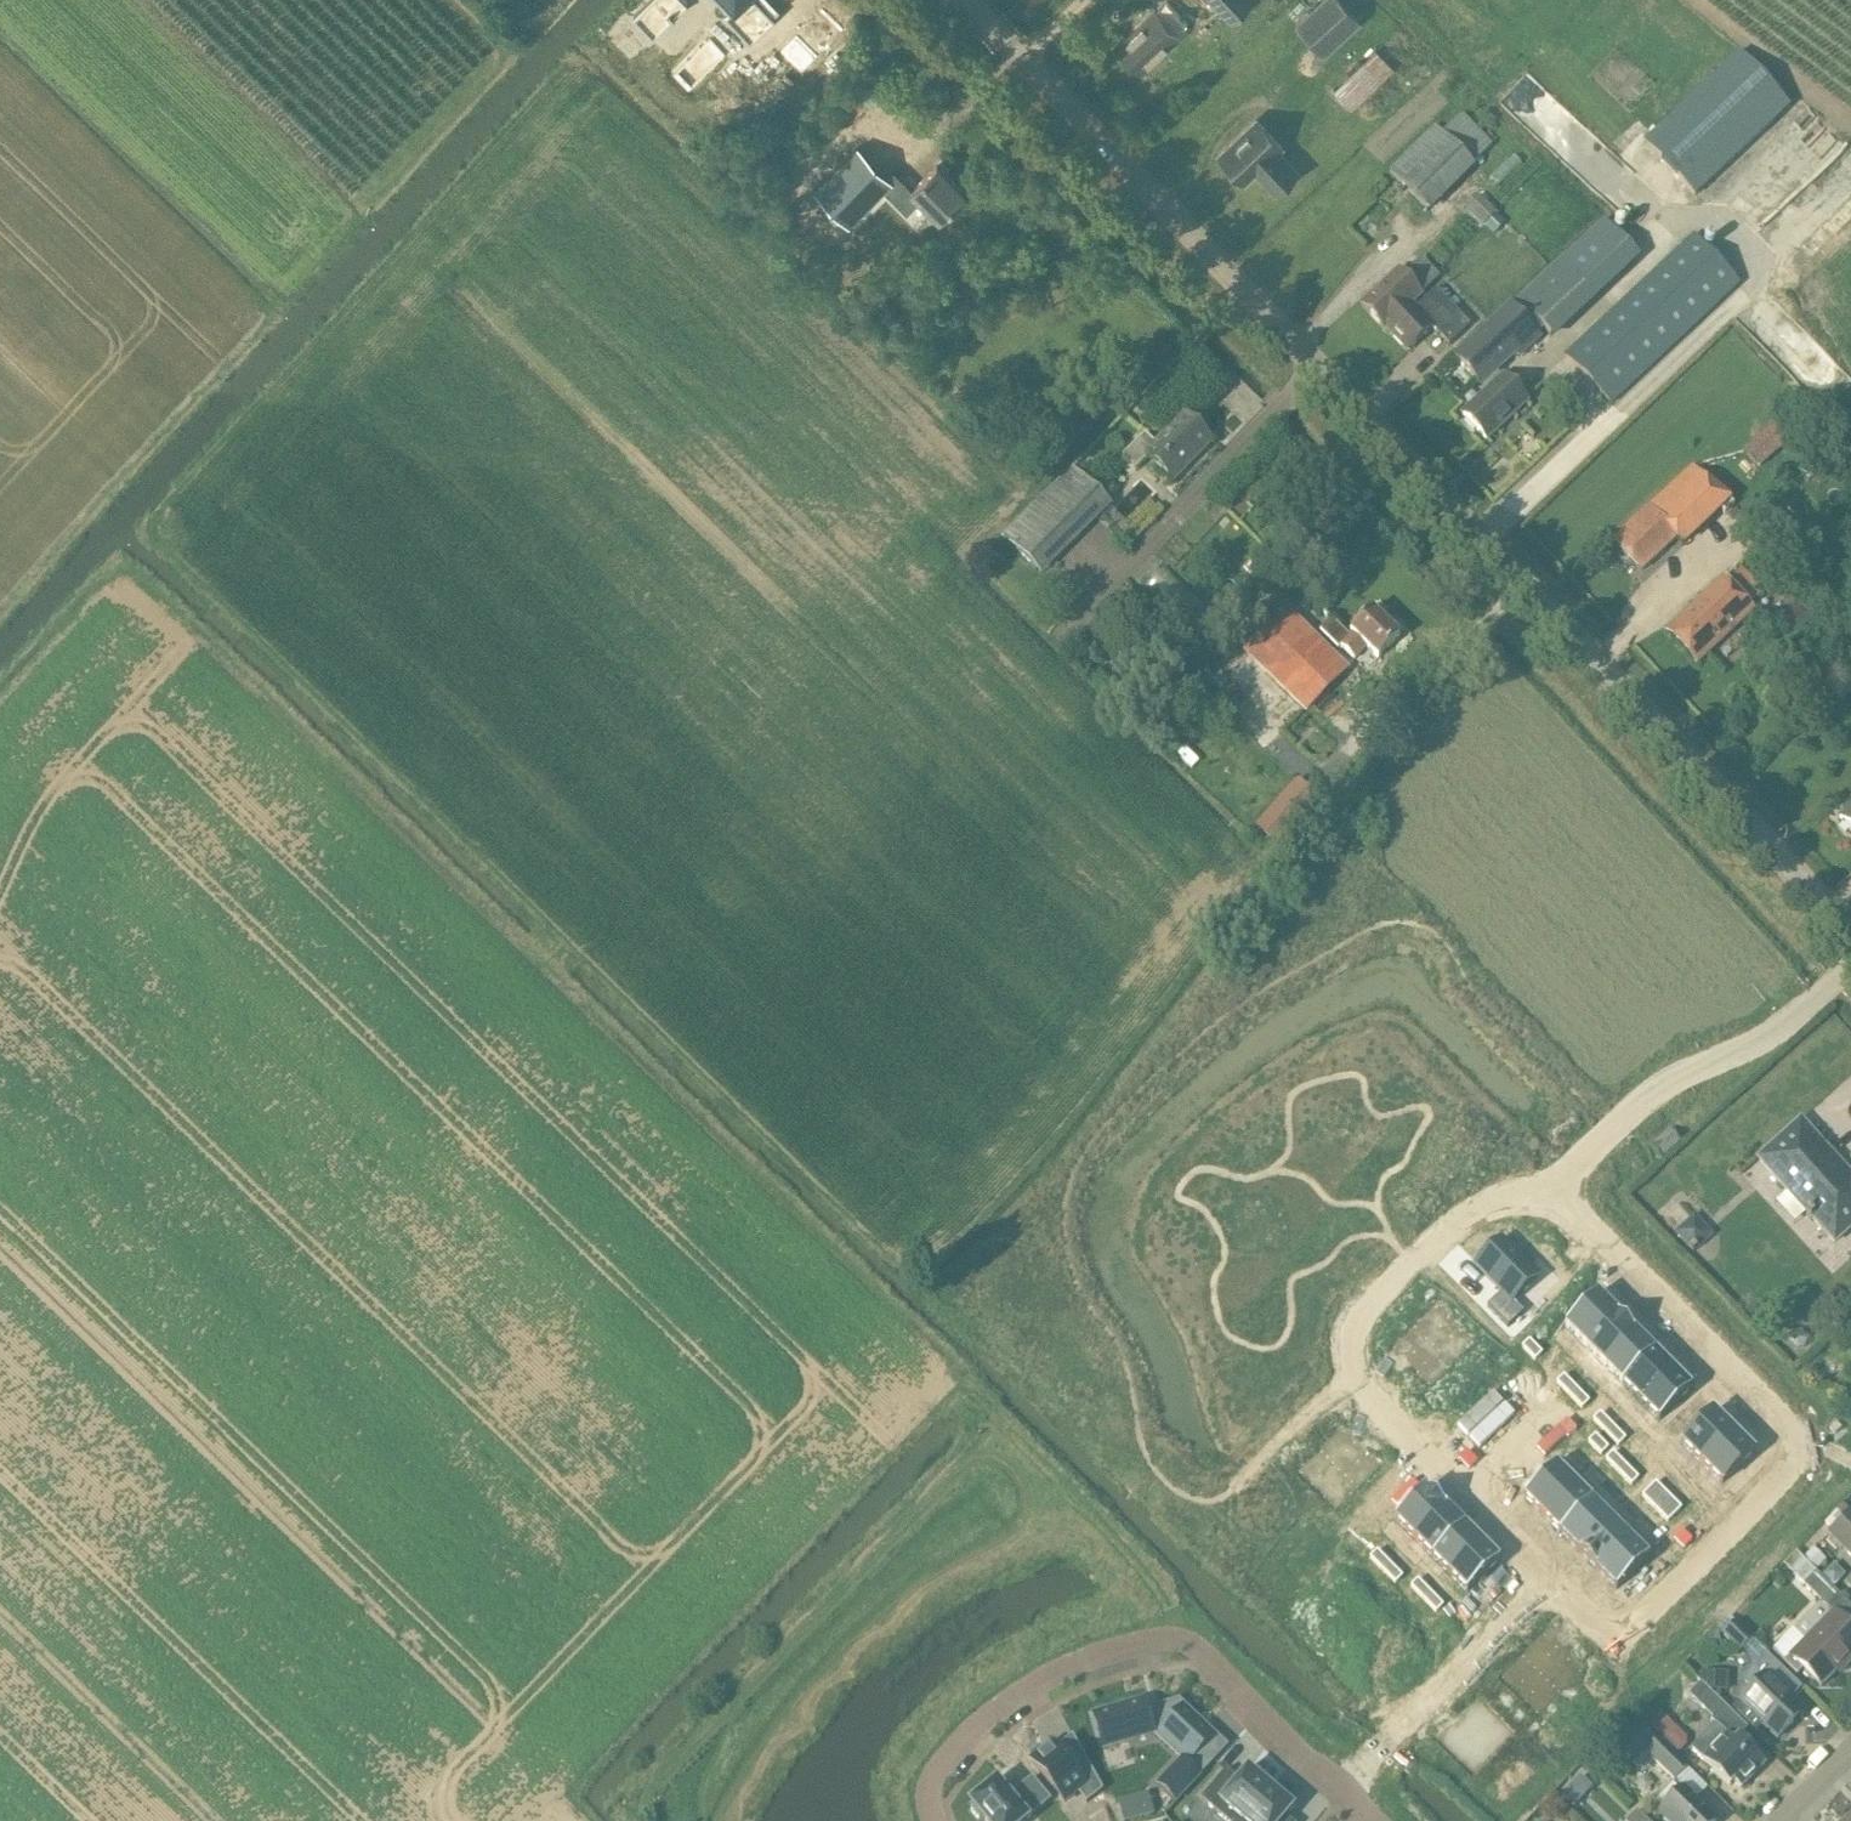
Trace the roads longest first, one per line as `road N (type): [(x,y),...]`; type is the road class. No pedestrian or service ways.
road 1 (tertiary): [(1850,937),(965,0)]
road 2 (residential): [(1548,1191),(1497,1191),(1465,1207),(1349,1321),(1340,1341),(1348,1382),(1541,1578)]
road 3 (residential): [(1331,1786),(1173,1634),(1069,1665),(1002,1707),(921,1792),(927,1820)]
road 4 (residential): [(1548,1191),(1561,1167),(1663,1076),(1802,1002),(1850,962)]
road 5 (residential): [(1541,1578),(1599,1637),(1780,1467),(1787,1441)]
road 6 (residential): [(1787,1441),(1775,1408),(1548,1191)]
road 7 (residential): [(1331,1786),(1541,1578)]

